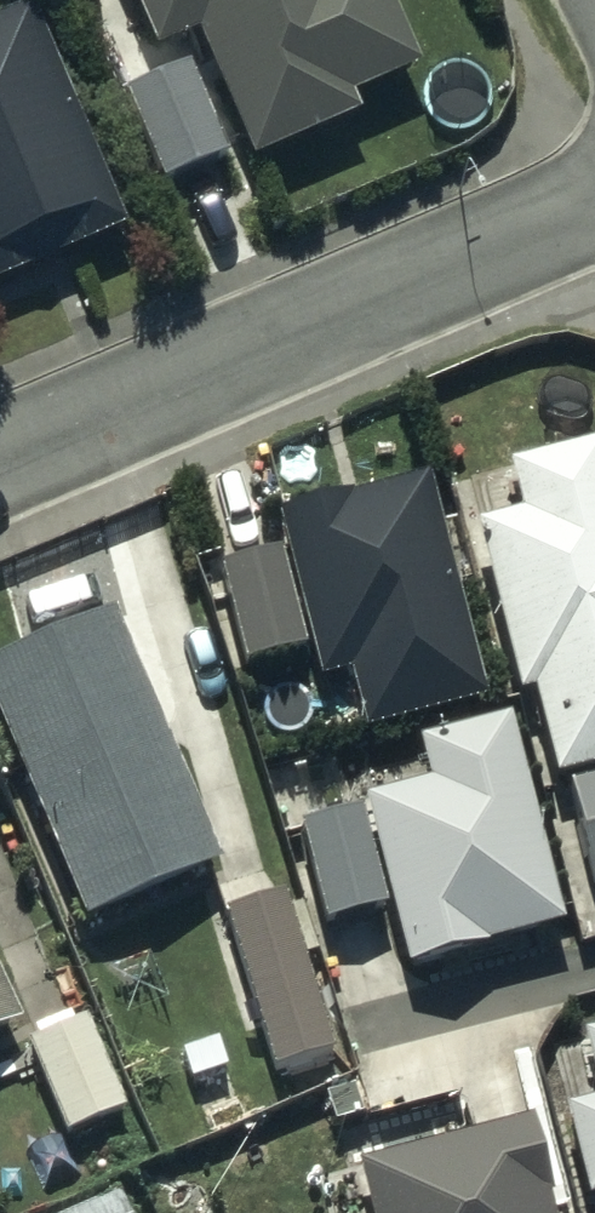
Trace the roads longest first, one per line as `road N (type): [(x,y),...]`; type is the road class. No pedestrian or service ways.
road 1 (residential): [(594,237),(0,469)]

